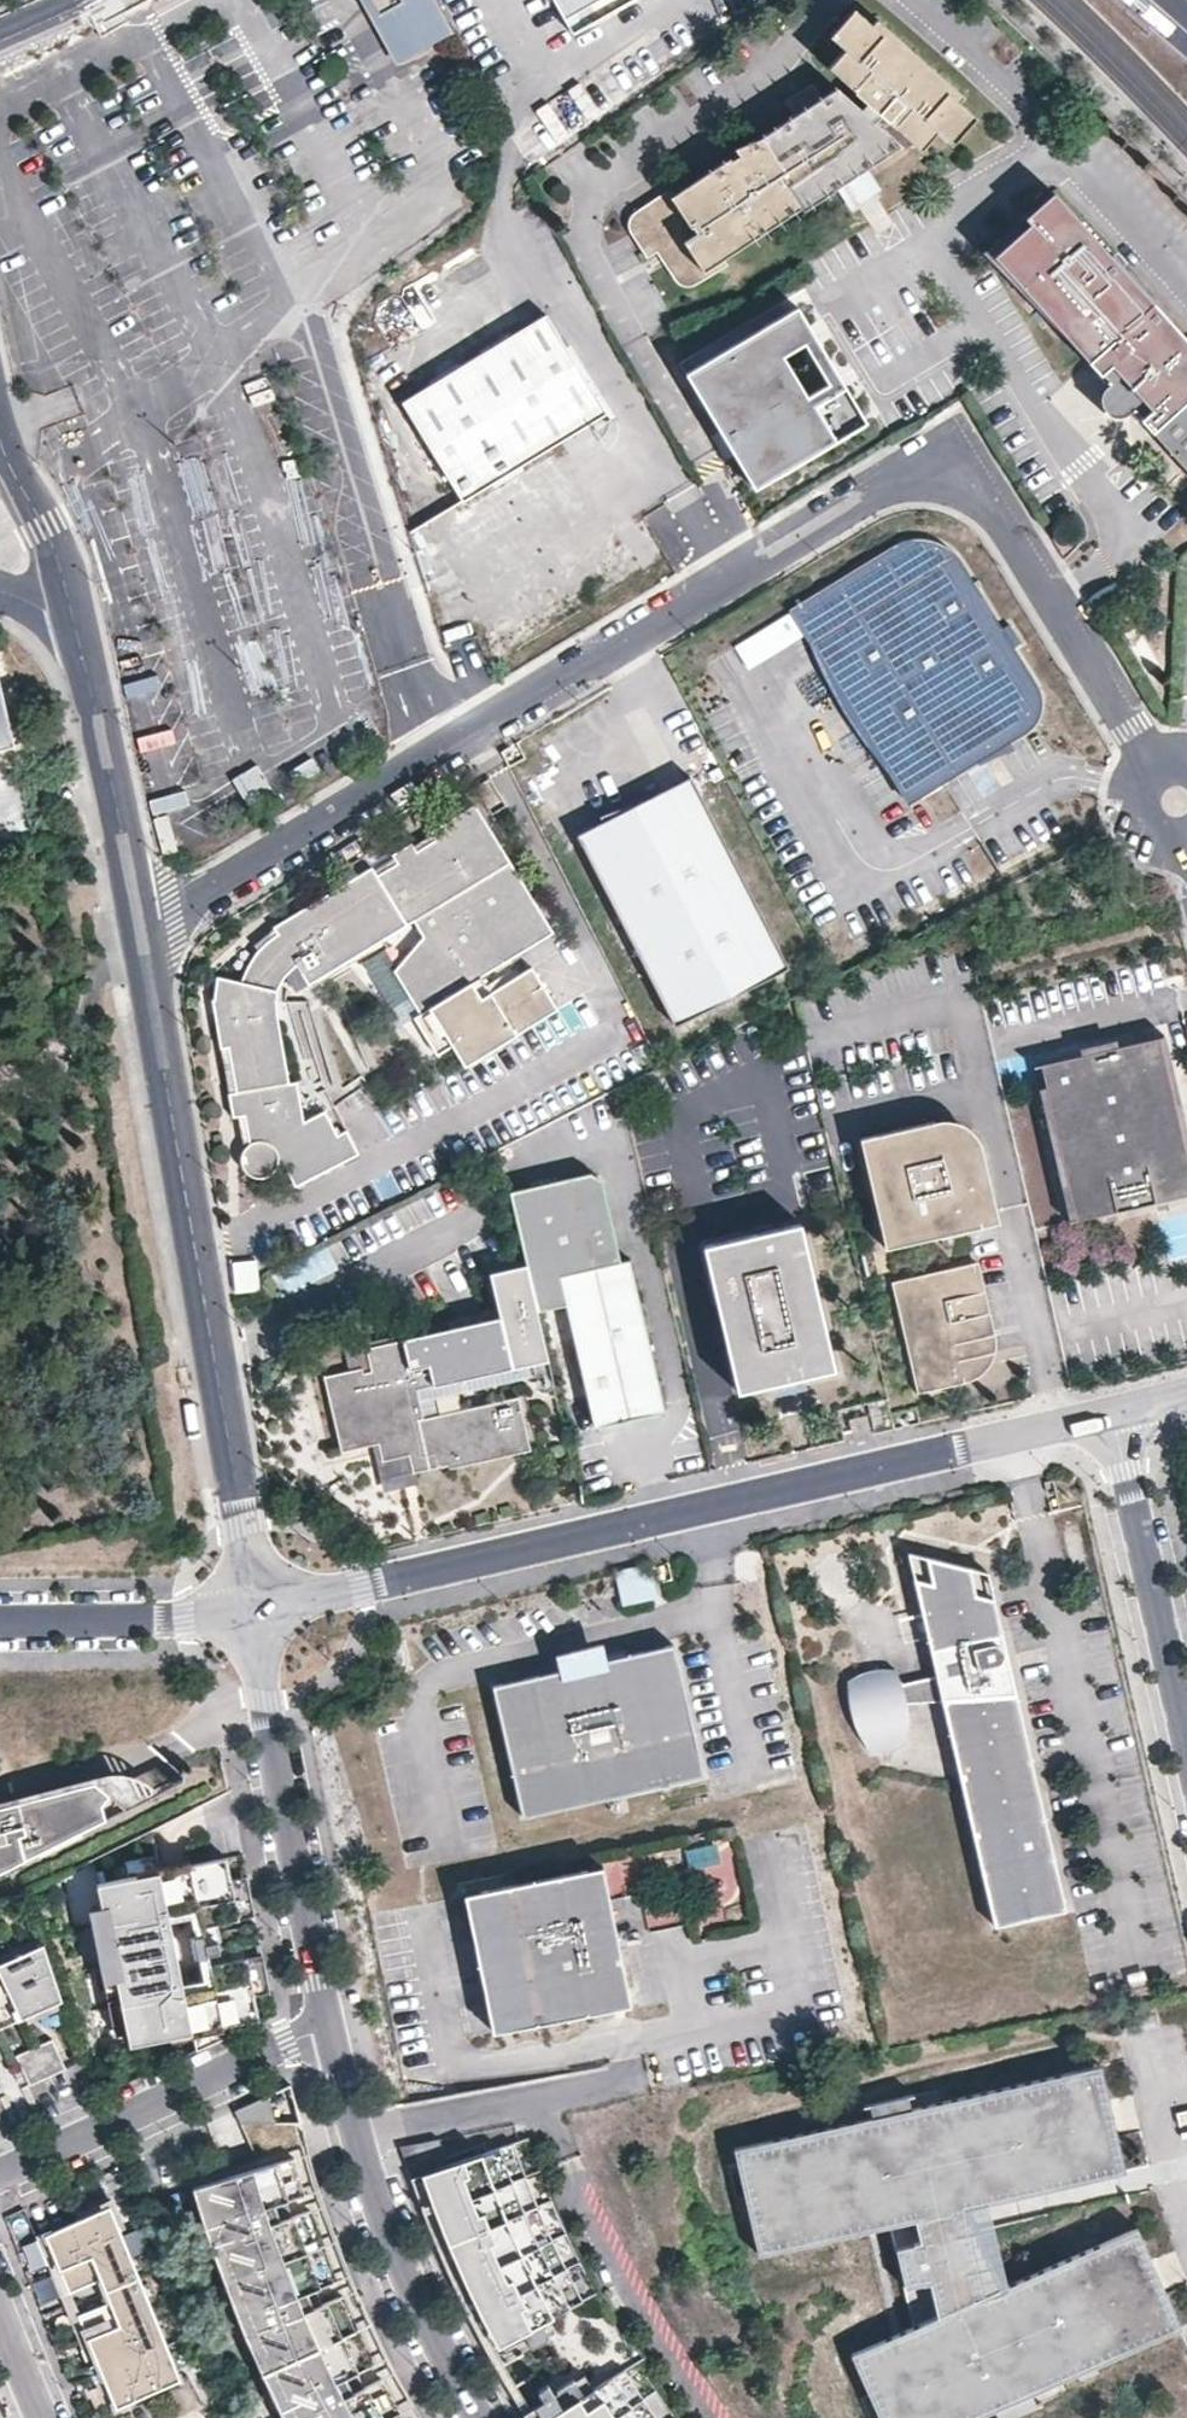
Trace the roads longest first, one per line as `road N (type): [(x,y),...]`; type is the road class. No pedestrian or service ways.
road 1 (residential): [(1186,823),(1180,800),(994,508),(978,486),(939,471),(897,481),(608,656),(570,664),(144,928)]
road 2 (residential): [(257,1612),(1115,1412)]
road 3 (residential): [(144,928),(257,1612)]
road 4 (residential): [(324,2028),(351,2129),(407,2283),(482,2417)]
road 5 (residential): [(257,1612),(324,2028)]
road 6 (residential): [(0,2179),(324,2028)]
road 7 (residential): [(1115,1412),(1186,1741)]
road 8 (residential): [(74,624),(144,928)]
road 9 (residential): [(0,1618),(257,1612)]
road 10 (residential): [(0,431),(47,530),(74,624)]

